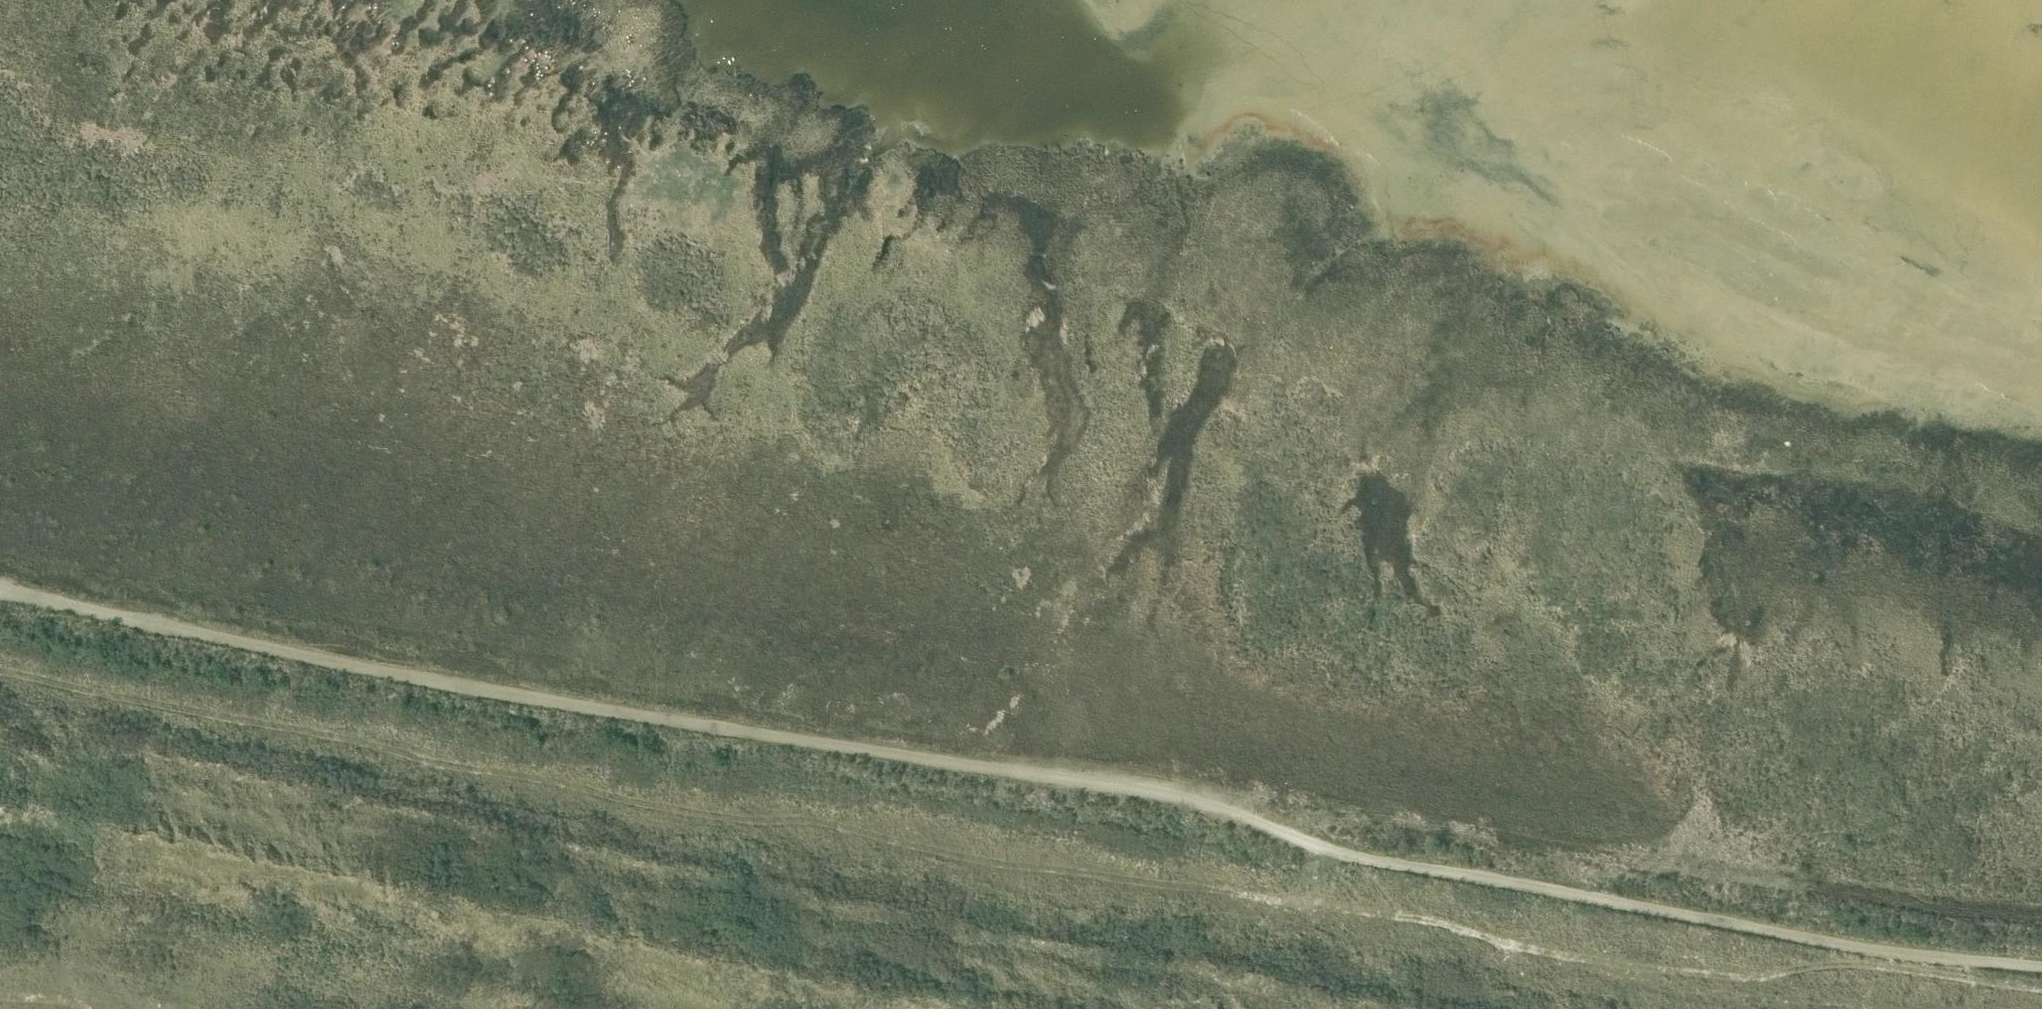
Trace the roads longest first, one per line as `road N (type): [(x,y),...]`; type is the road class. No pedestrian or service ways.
road 1 (track): [(0,596),(373,677),(1177,798),(1381,862),(2041,969)]

